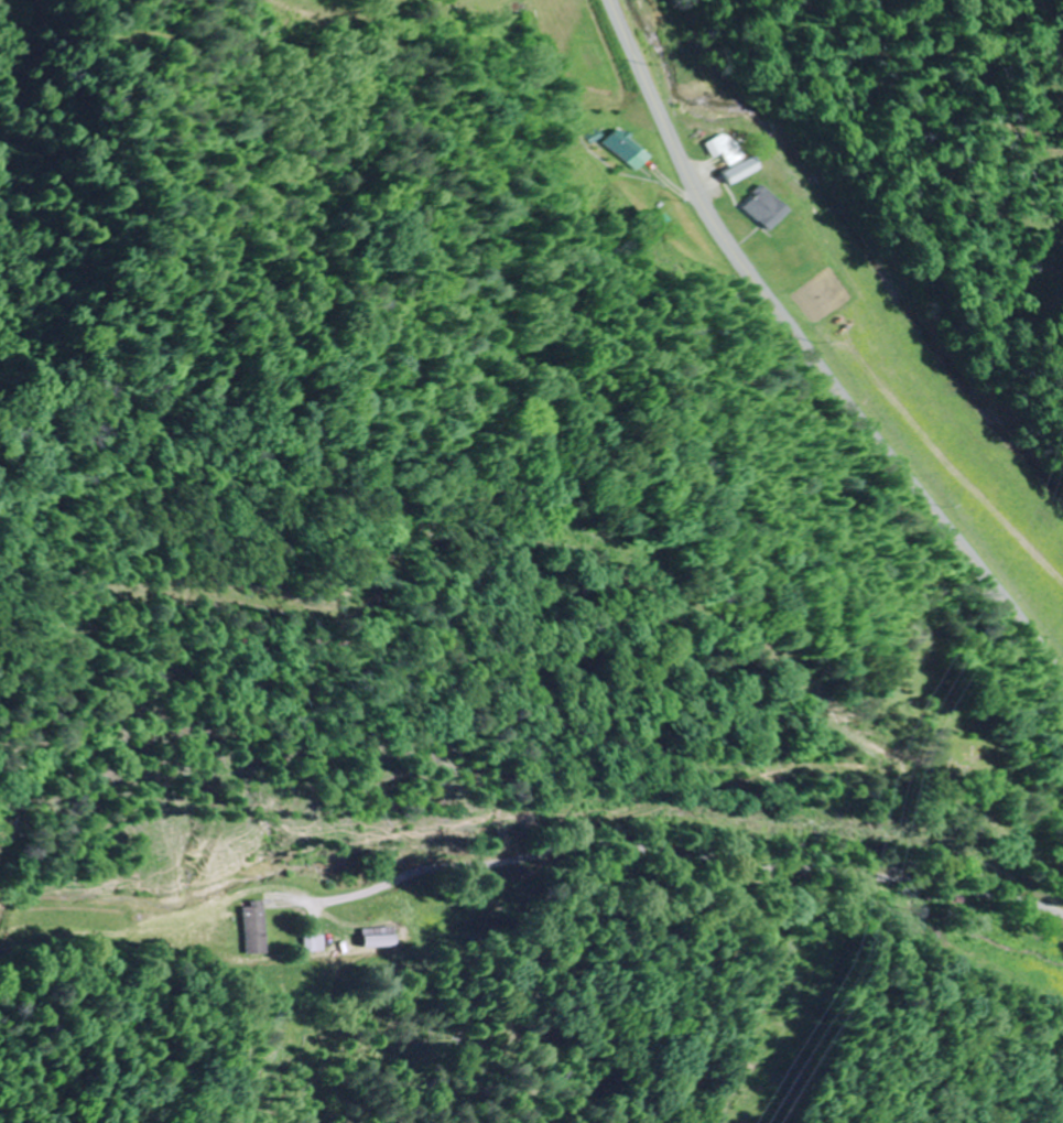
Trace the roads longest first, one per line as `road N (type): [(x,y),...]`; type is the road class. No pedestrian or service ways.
road 1 (secondary): [(1062,712),(999,609),(831,399),(719,244),(652,126),(596,0)]

